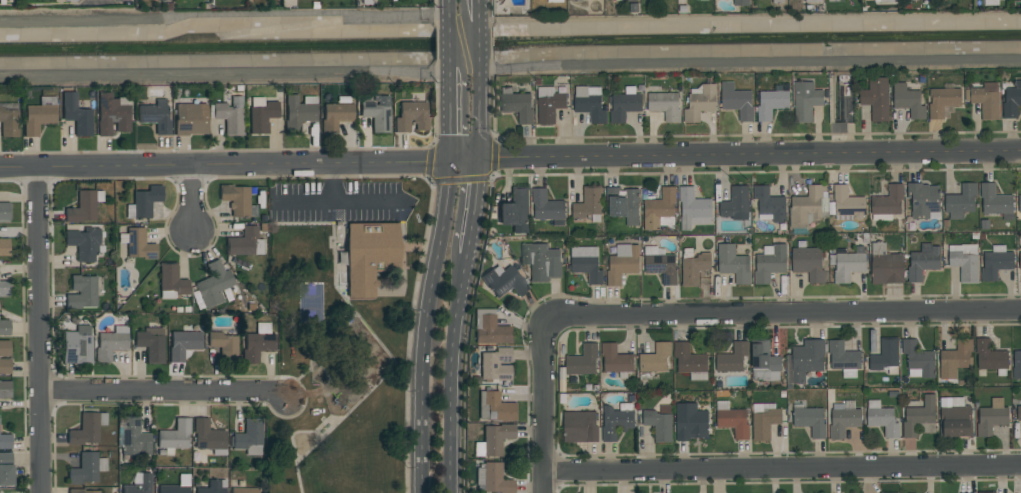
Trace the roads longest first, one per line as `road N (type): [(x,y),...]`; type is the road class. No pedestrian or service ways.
road 1 (residential): [(1020,152),(0,170)]
road 2 (residential): [(543,469),(1020,465)]
road 3 (residential): [(550,326),(569,316),(1020,311)]
road 4 (secondary): [(454,160),(424,343),(423,492)]
road 5 (residential): [(35,170),(44,492)]
road 6 (residential): [(41,394),(283,395)]
road 7 (secondary): [(452,492),(453,346),(467,256)]
road 8 (residential): [(550,326),(543,492)]

